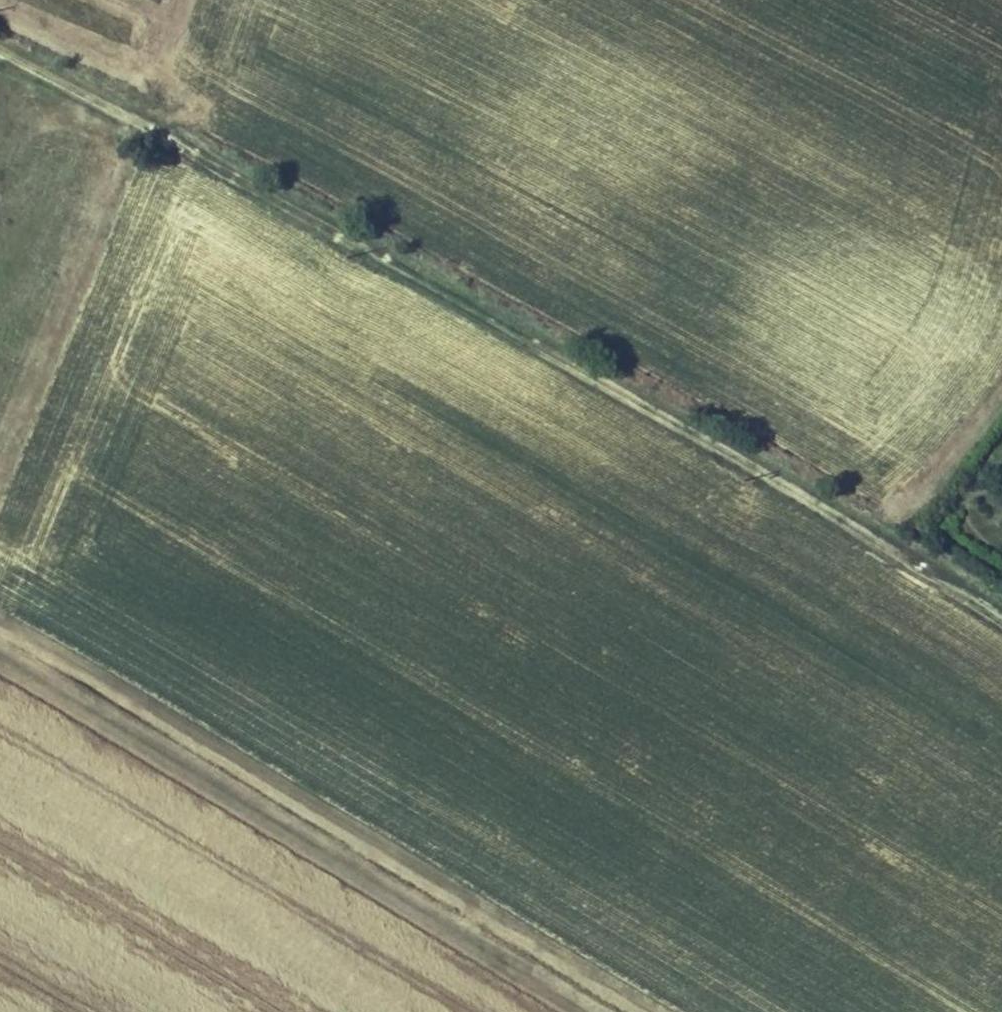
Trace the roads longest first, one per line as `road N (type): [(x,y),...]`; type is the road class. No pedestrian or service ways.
road 1 (track): [(1001,616),(0,43)]

